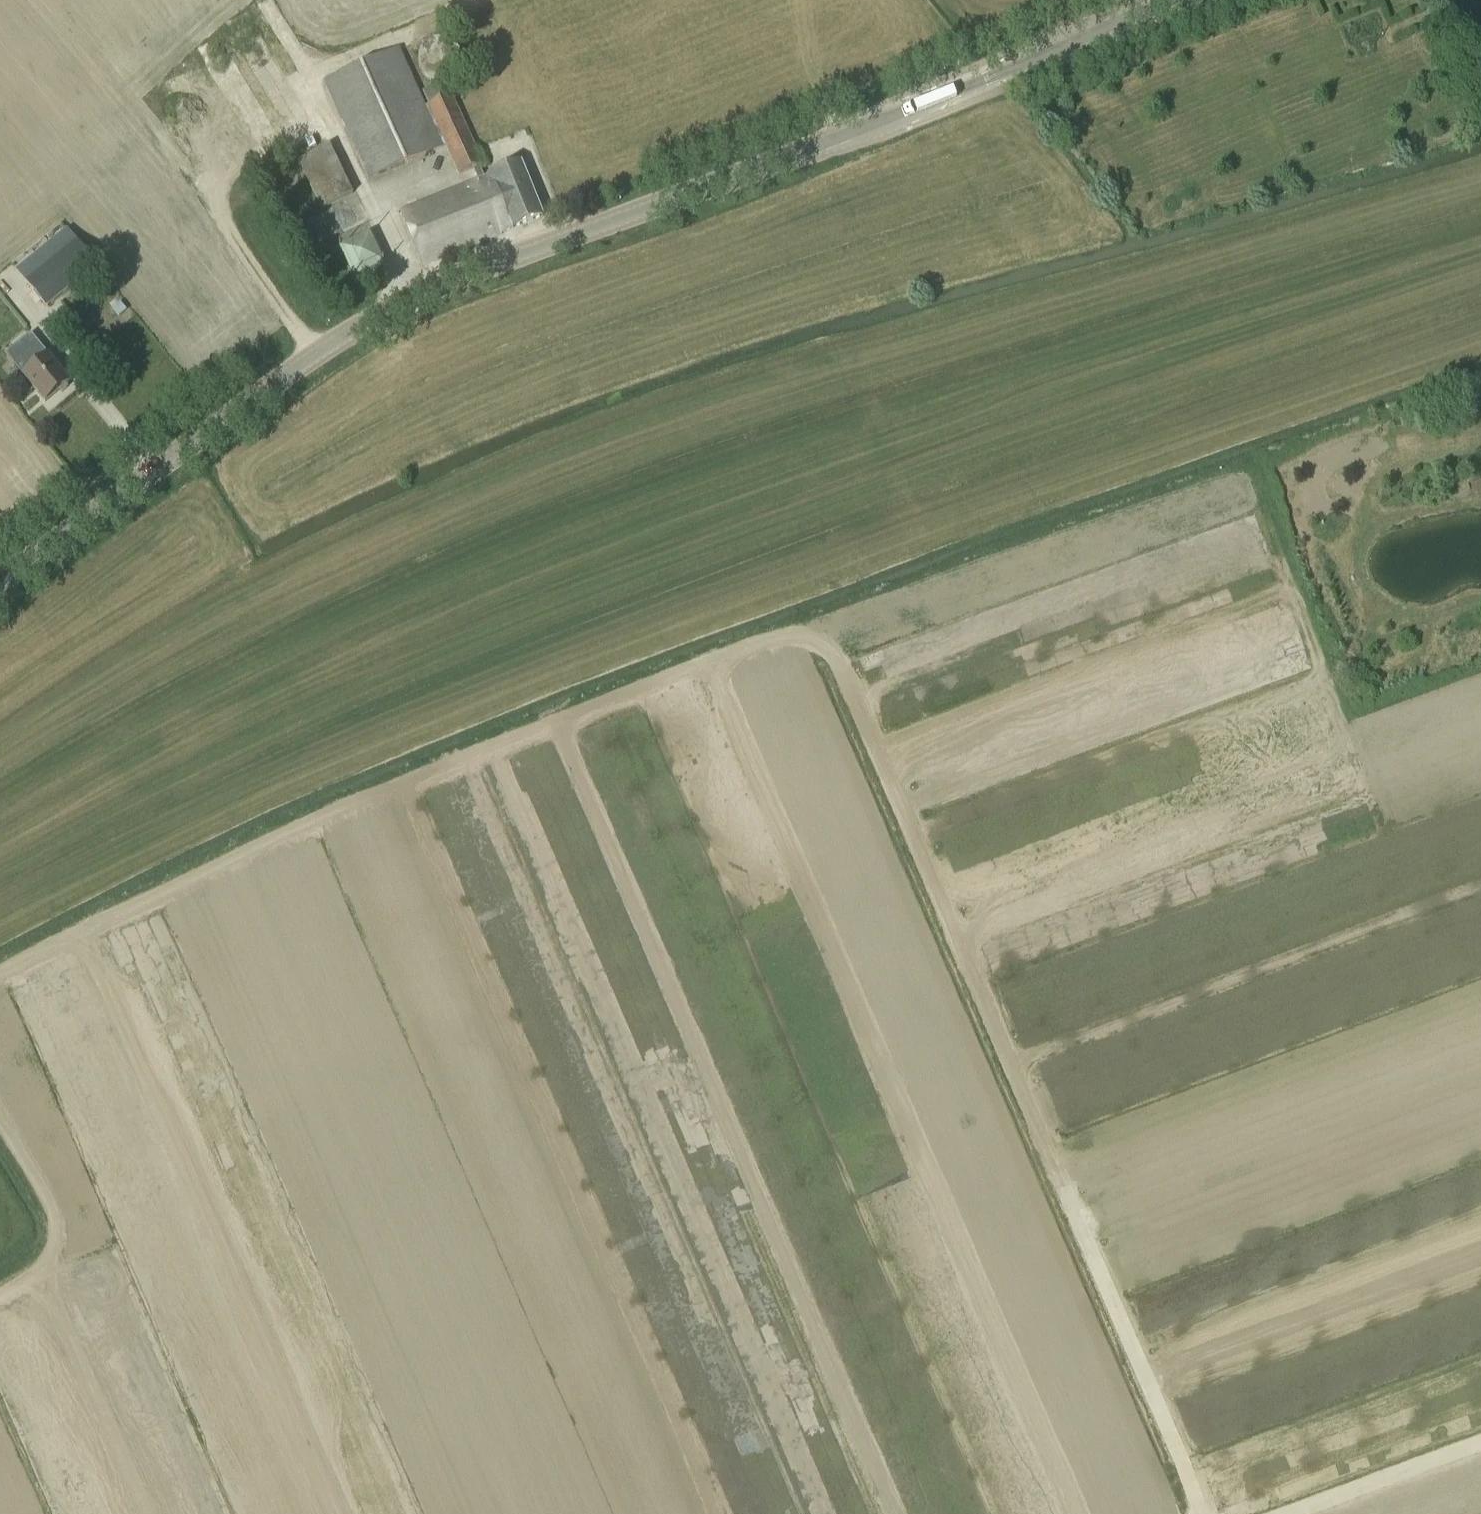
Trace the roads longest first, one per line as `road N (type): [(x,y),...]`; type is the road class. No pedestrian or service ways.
road 1 (secondary): [(0,580),(349,328),(1164,0)]

